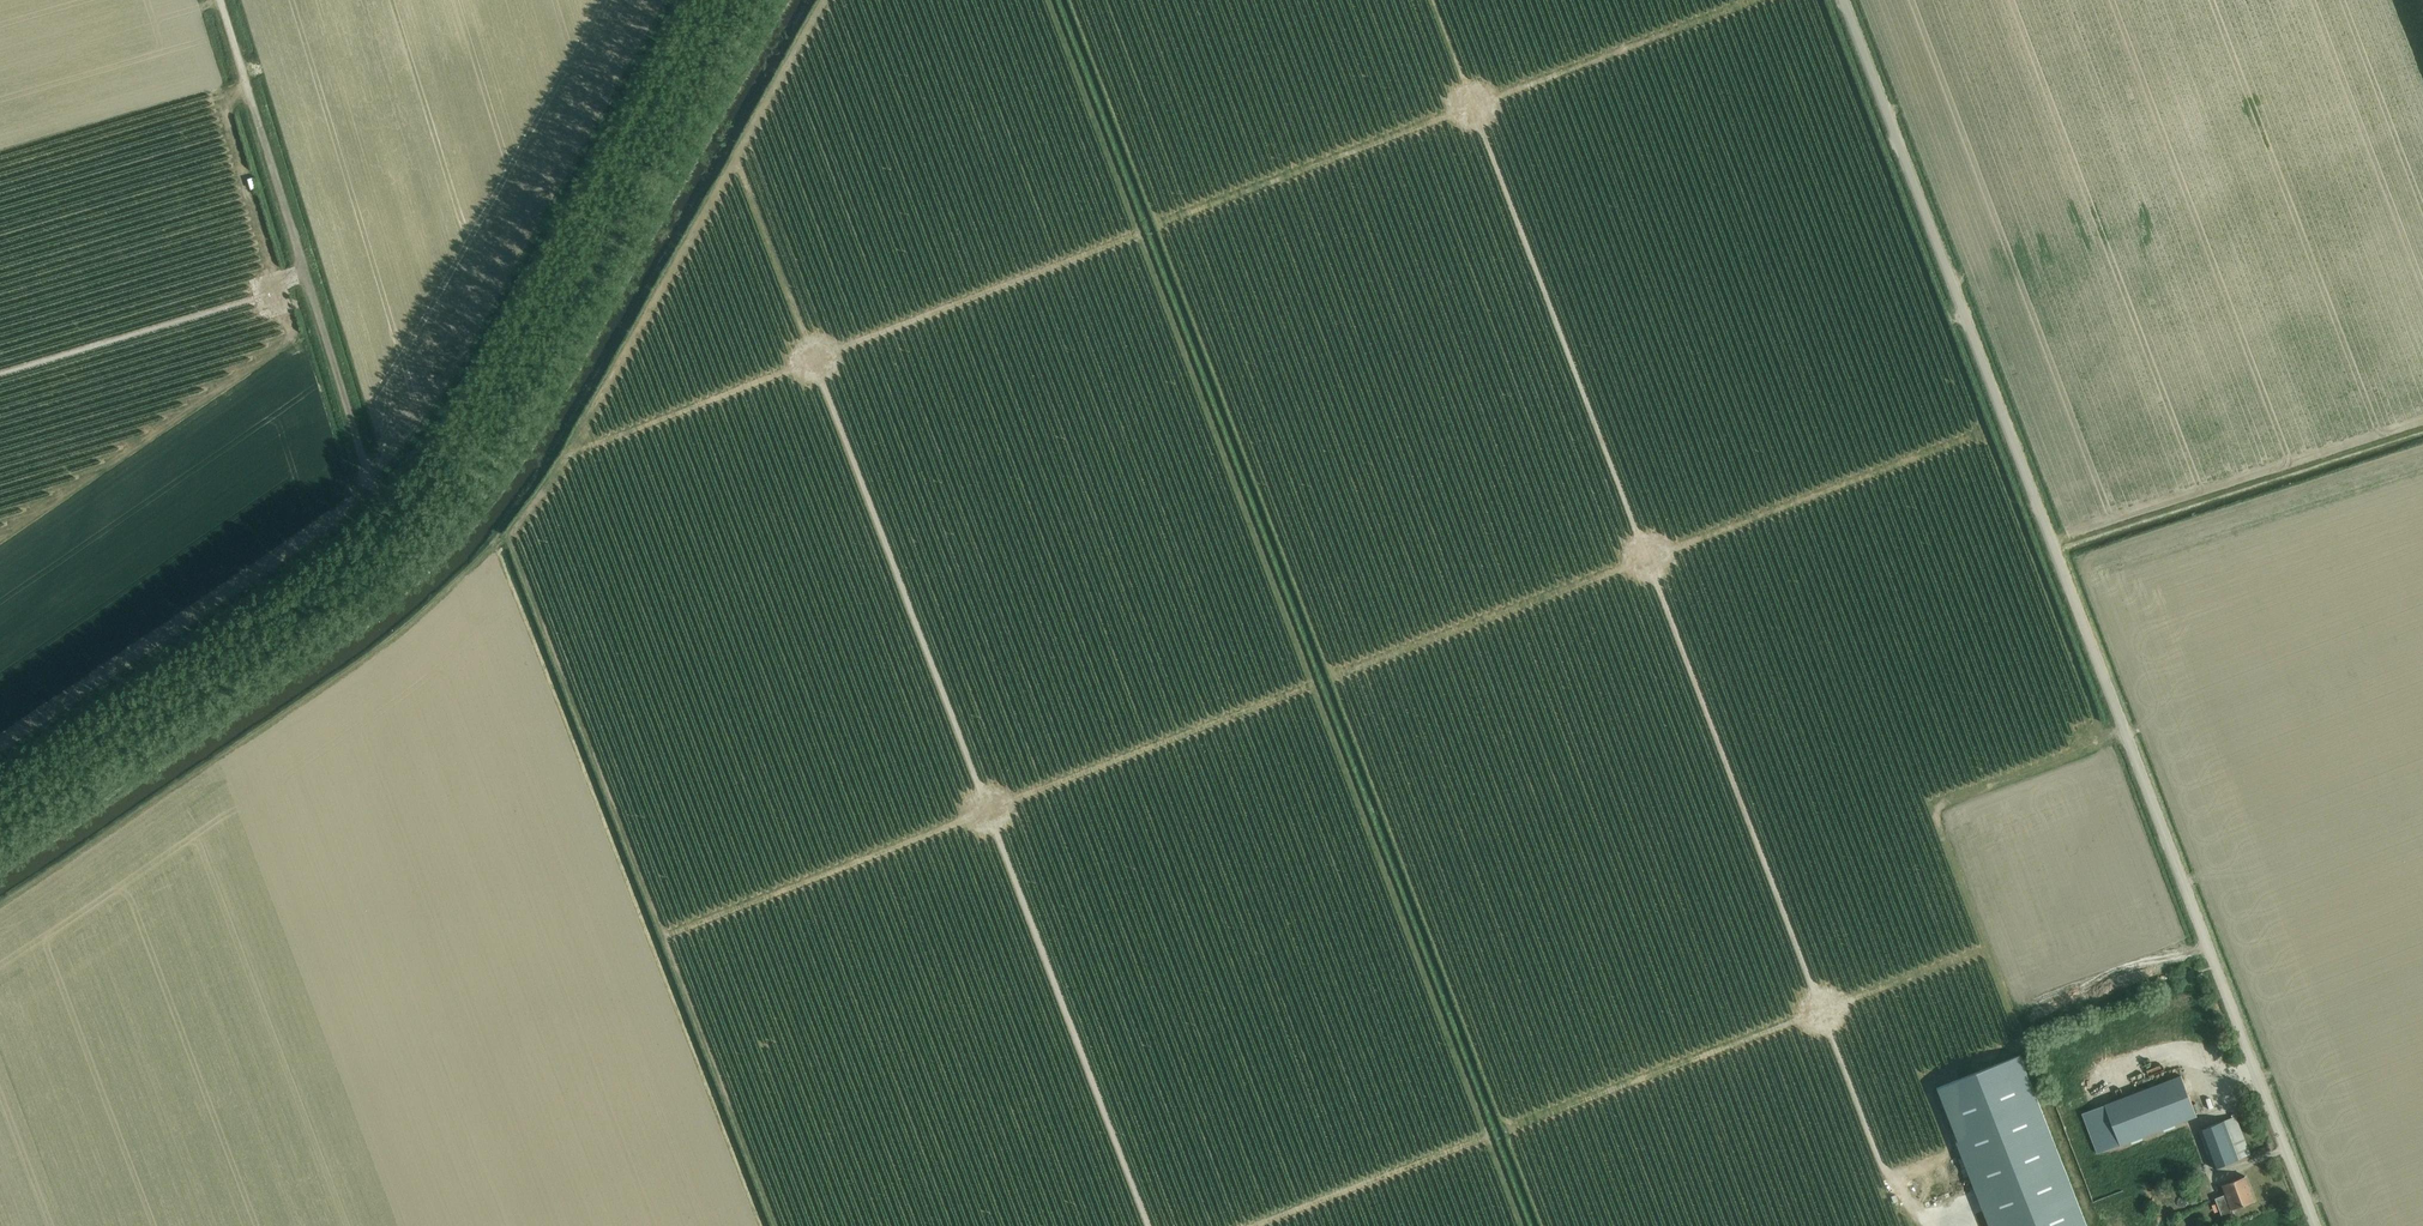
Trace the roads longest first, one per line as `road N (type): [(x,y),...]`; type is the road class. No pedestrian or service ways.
road 1 (unclassified): [(2316,1225),(1846,0)]
road 2 (track): [(364,465),(261,130)]
road 3 (unclassified): [(261,130),(221,0)]

